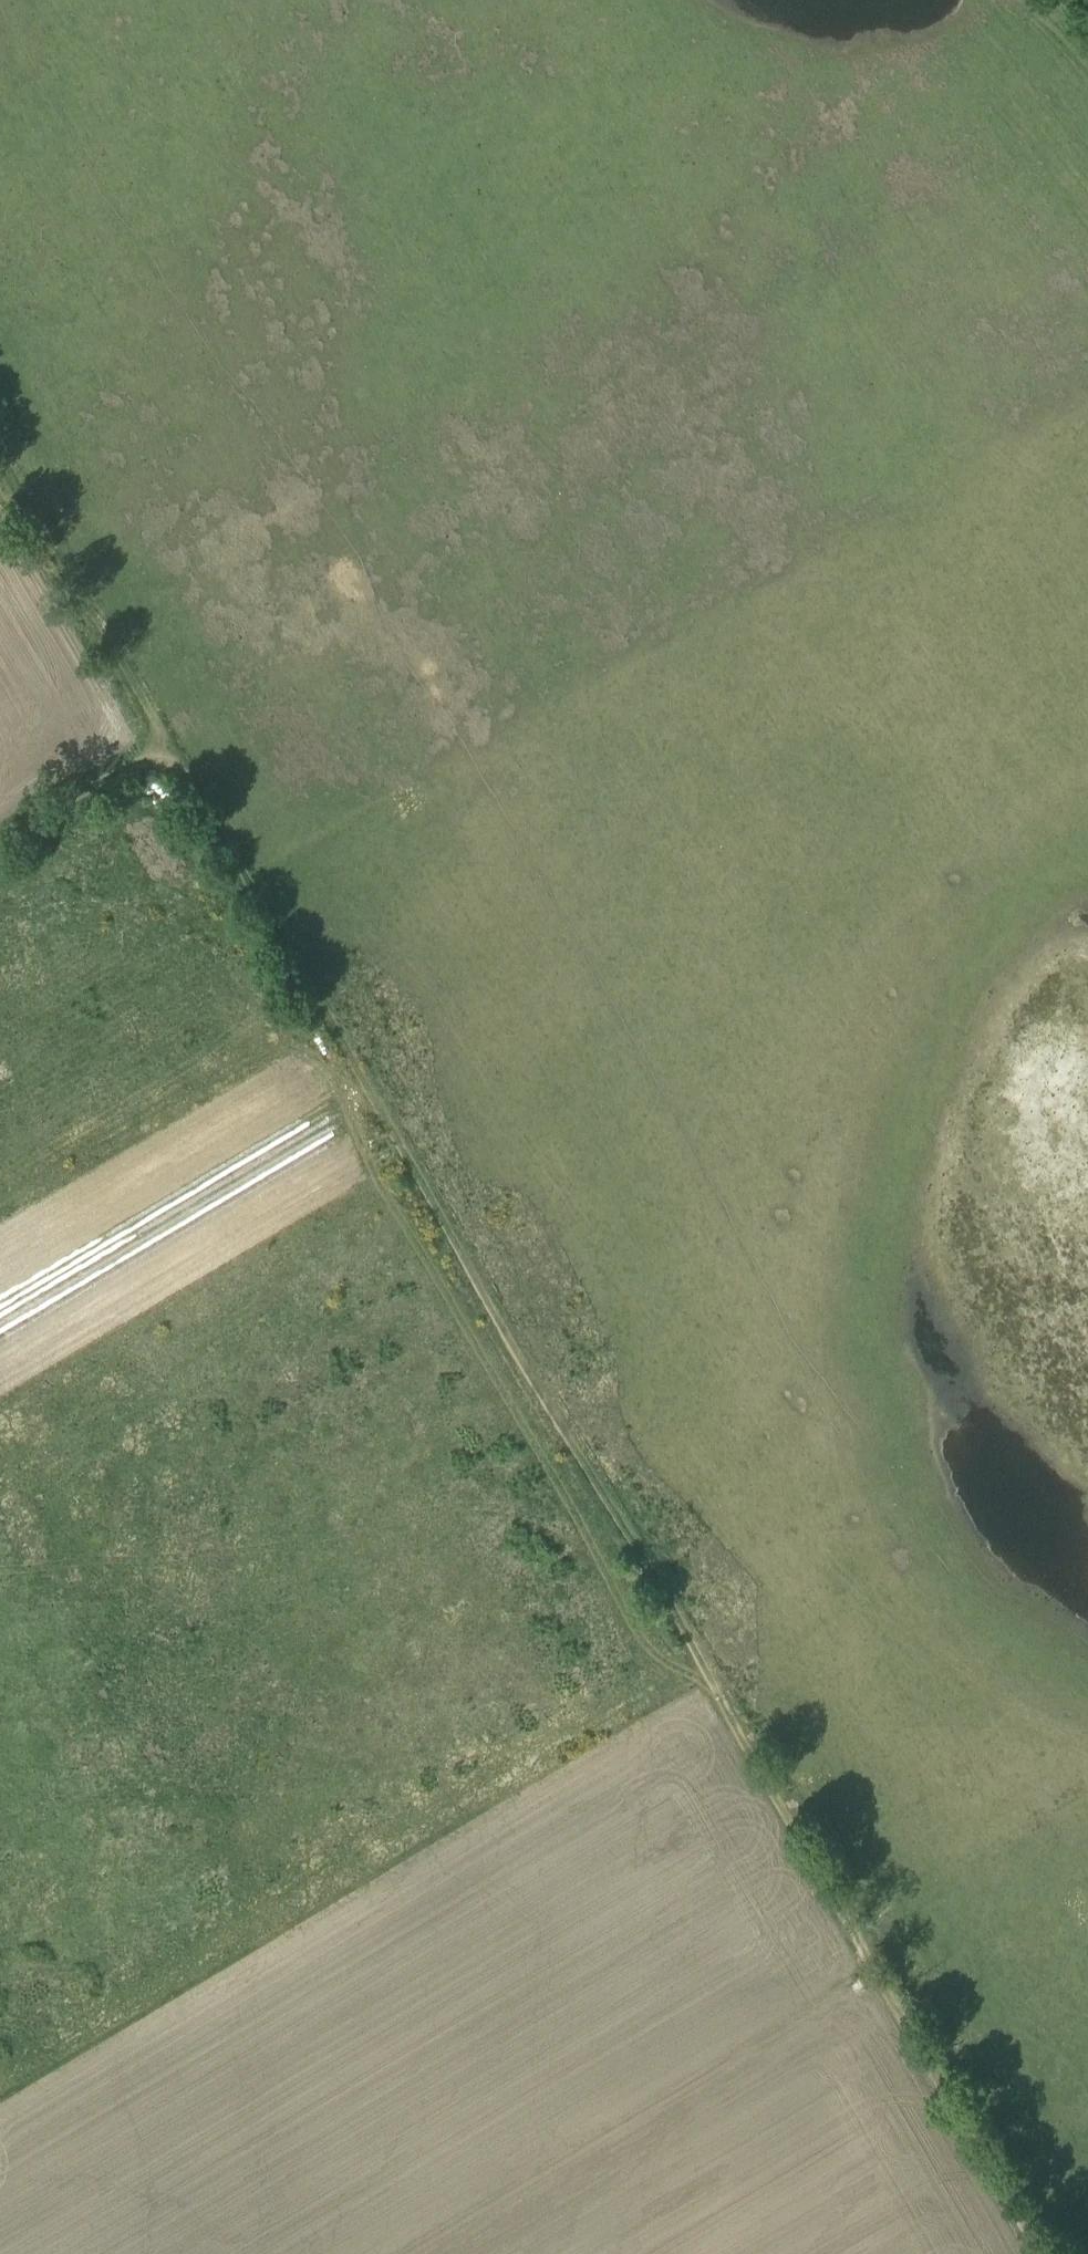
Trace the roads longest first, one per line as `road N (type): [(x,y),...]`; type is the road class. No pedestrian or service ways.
road 1 (track): [(1040,2253),(164,750)]
road 2 (track): [(164,750),(0,470)]
road 3 (track): [(164,750),(0,829)]

